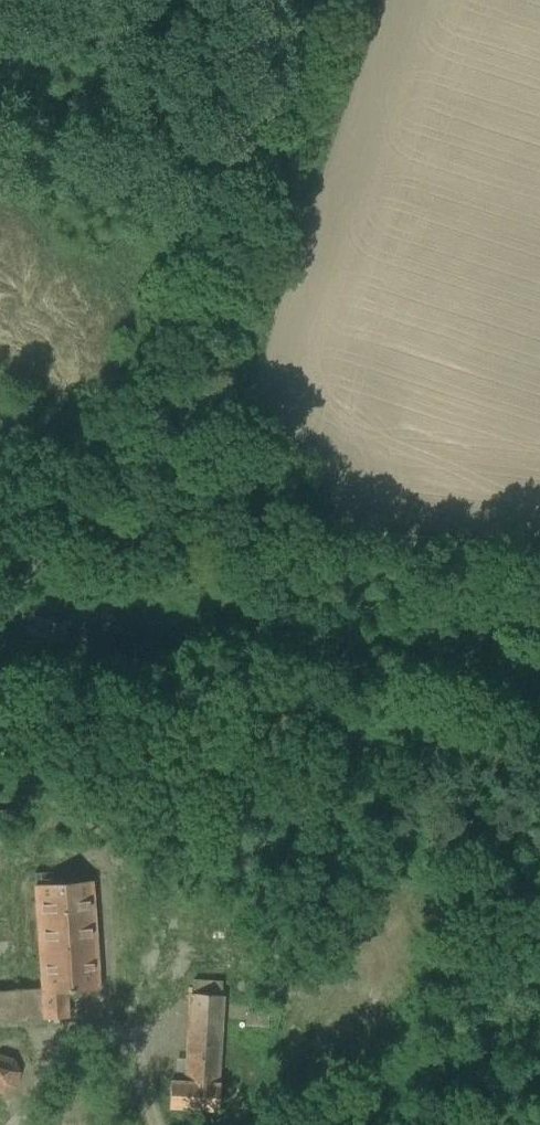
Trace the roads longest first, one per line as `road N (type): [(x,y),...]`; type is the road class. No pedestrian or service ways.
road 1 (track): [(294,0),(89,546)]
road 2 (track): [(0,554),(185,539),(392,542),(539,560)]

